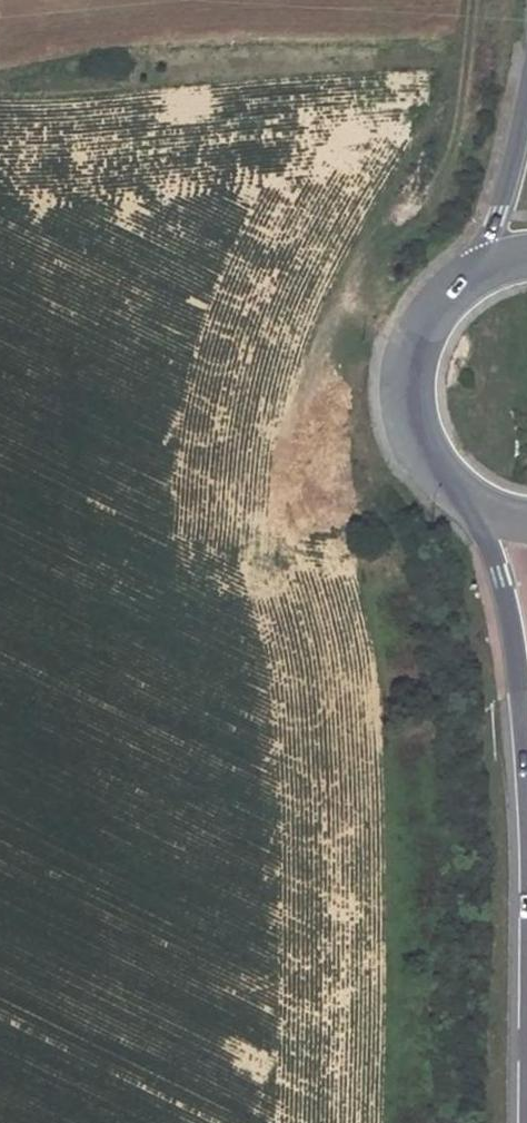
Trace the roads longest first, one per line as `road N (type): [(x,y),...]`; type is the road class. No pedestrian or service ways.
road 1 (primary): [(498,263),(460,283),(431,315),(413,353),(409,396),(418,438),(439,475),(471,503)]
road 2 (trunk): [(471,503),(501,582),(526,764)]
road 3 (primary): [(526,108),(498,263)]

